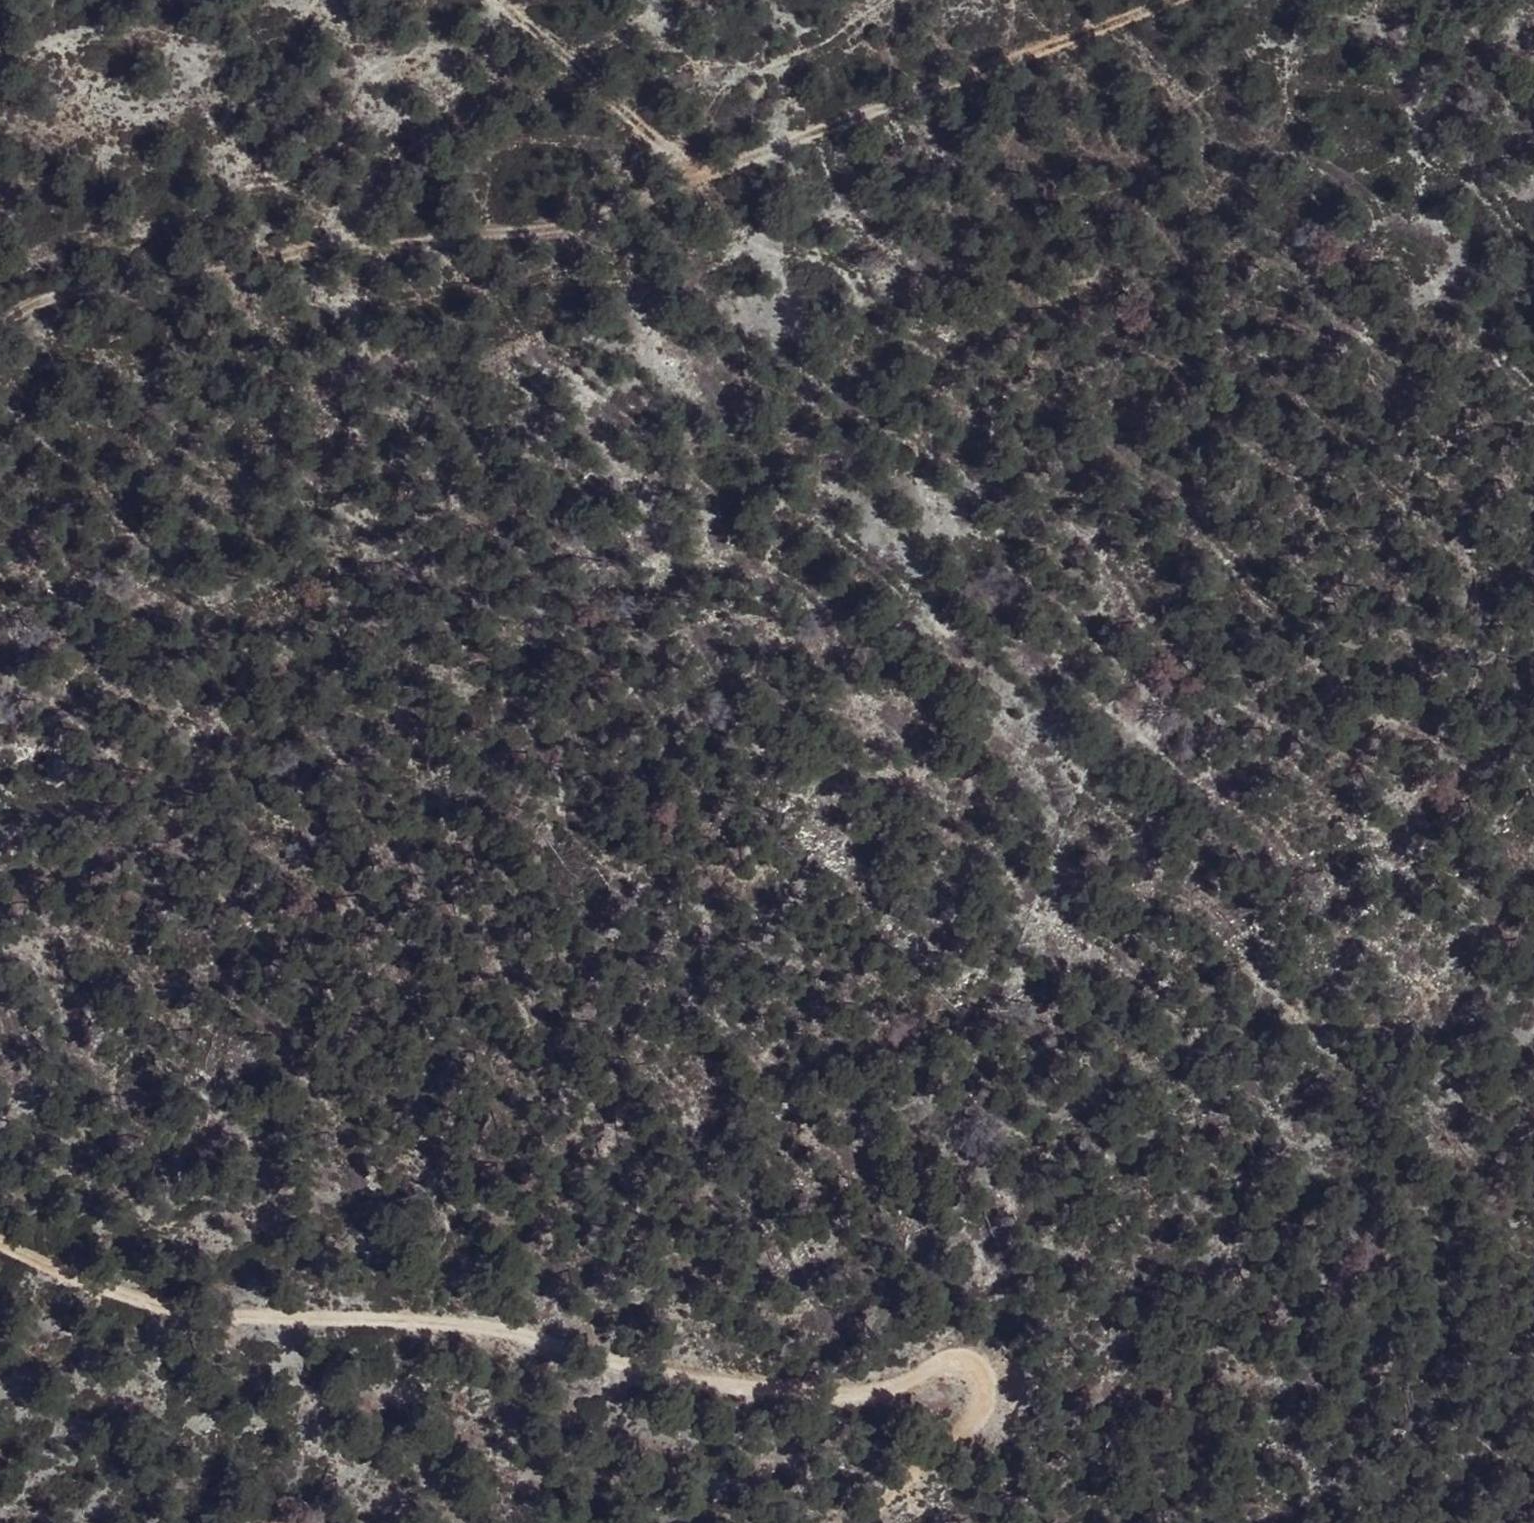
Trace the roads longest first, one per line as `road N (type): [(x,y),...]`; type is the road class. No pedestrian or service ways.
road 1 (track): [(0,320),(59,292),(193,275),(336,243),(583,218),(1170,0)]
road 2 (track): [(0,1241),(97,1287),(173,1309),(479,1319),(796,1390),(880,1388),(950,1360),(983,1377),(968,1435),(851,1522)]

